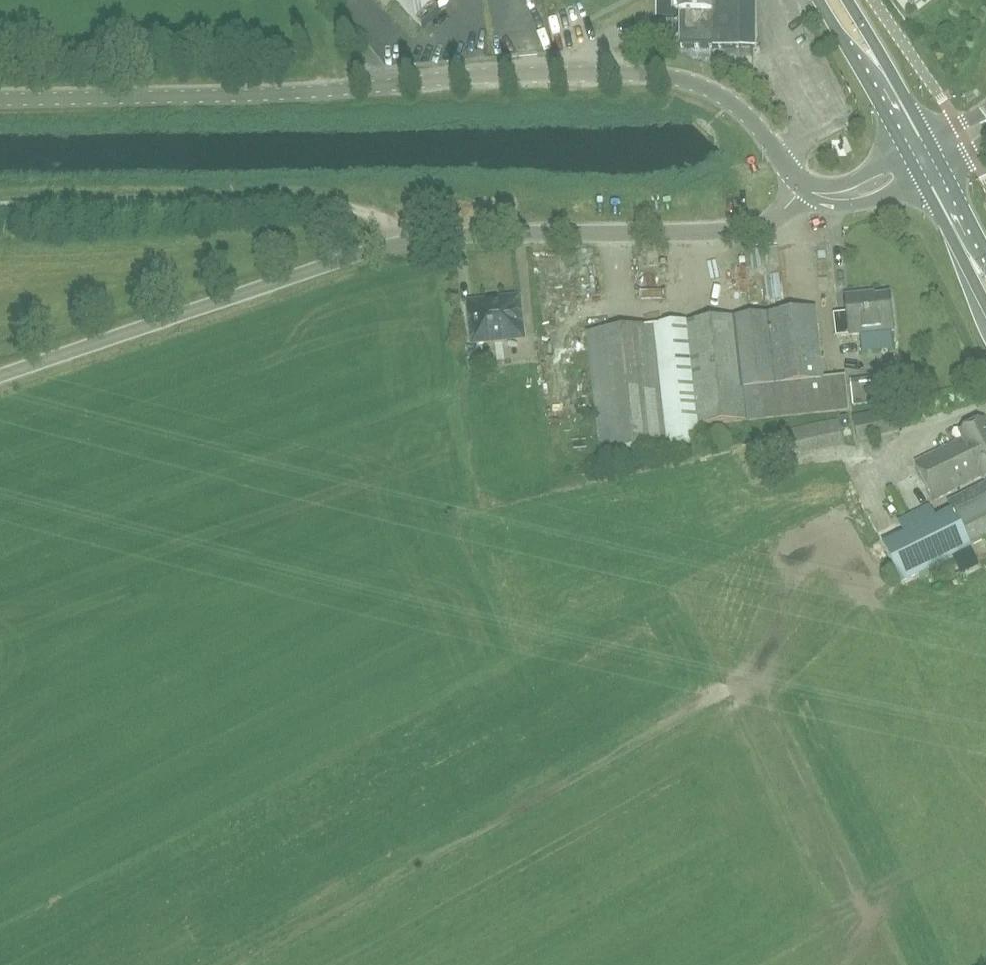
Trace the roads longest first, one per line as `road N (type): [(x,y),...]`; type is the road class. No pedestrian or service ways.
road 1 (tertiary): [(0,100),(280,93),(473,74),(664,75),(735,102),(805,188)]
road 2 (unclassified): [(0,377),(402,241),(743,228),(769,219),(805,188)]
road 3 (track): [(0,205),(321,201),(370,214),(411,239),(356,234)]
road 4 (primary): [(926,160),(833,0)]
road 5 (primary): [(985,279),(926,160)]
road 6 (tertiary): [(805,188),(851,194),(926,160)]

